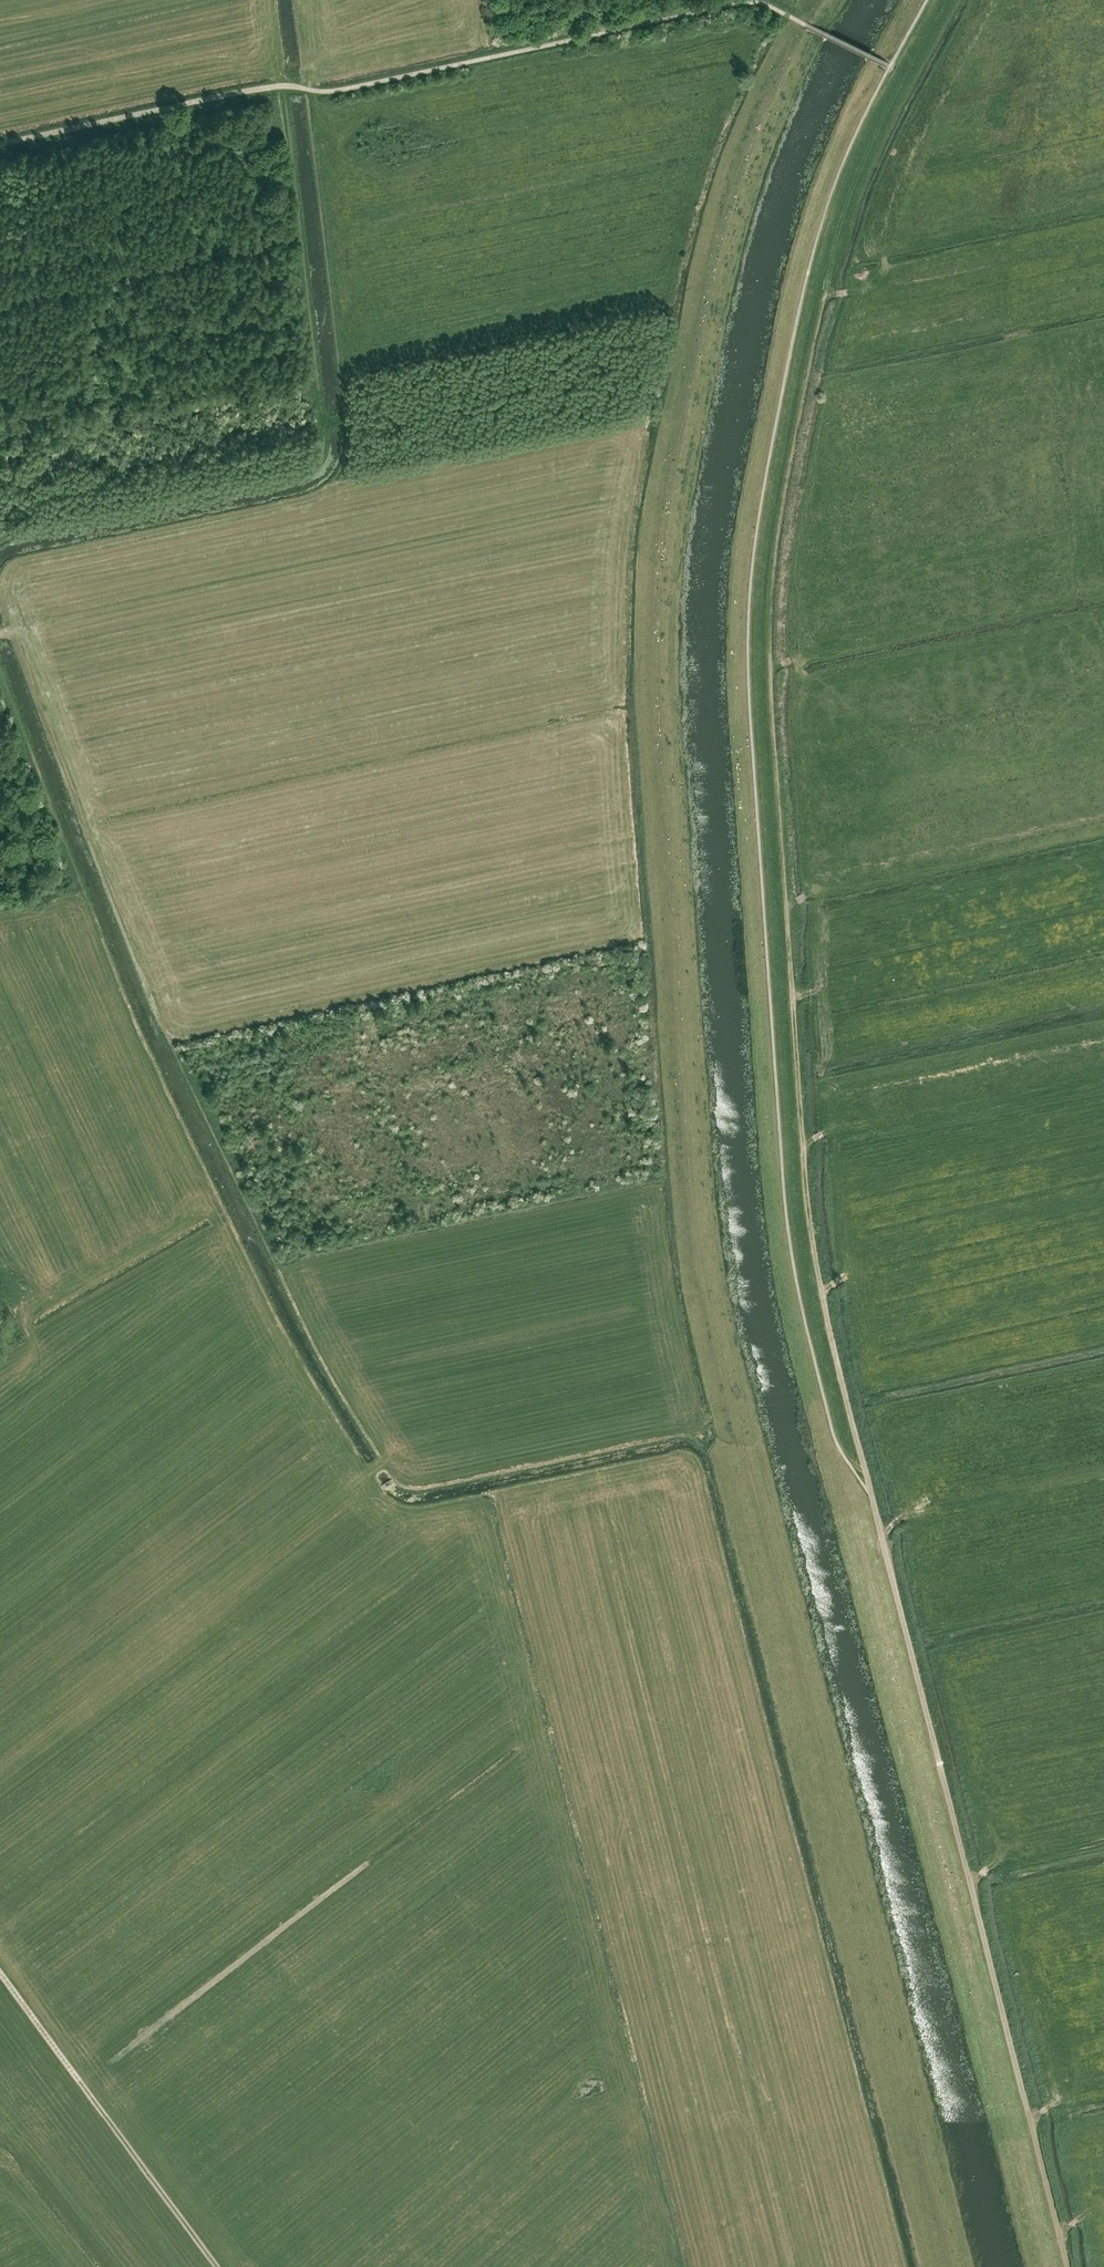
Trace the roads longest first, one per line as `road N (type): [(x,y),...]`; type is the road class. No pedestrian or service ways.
road 1 (unclassified): [(1069,2266),(823,1293)]
road 2 (track): [(0,1973),(217,2266)]

